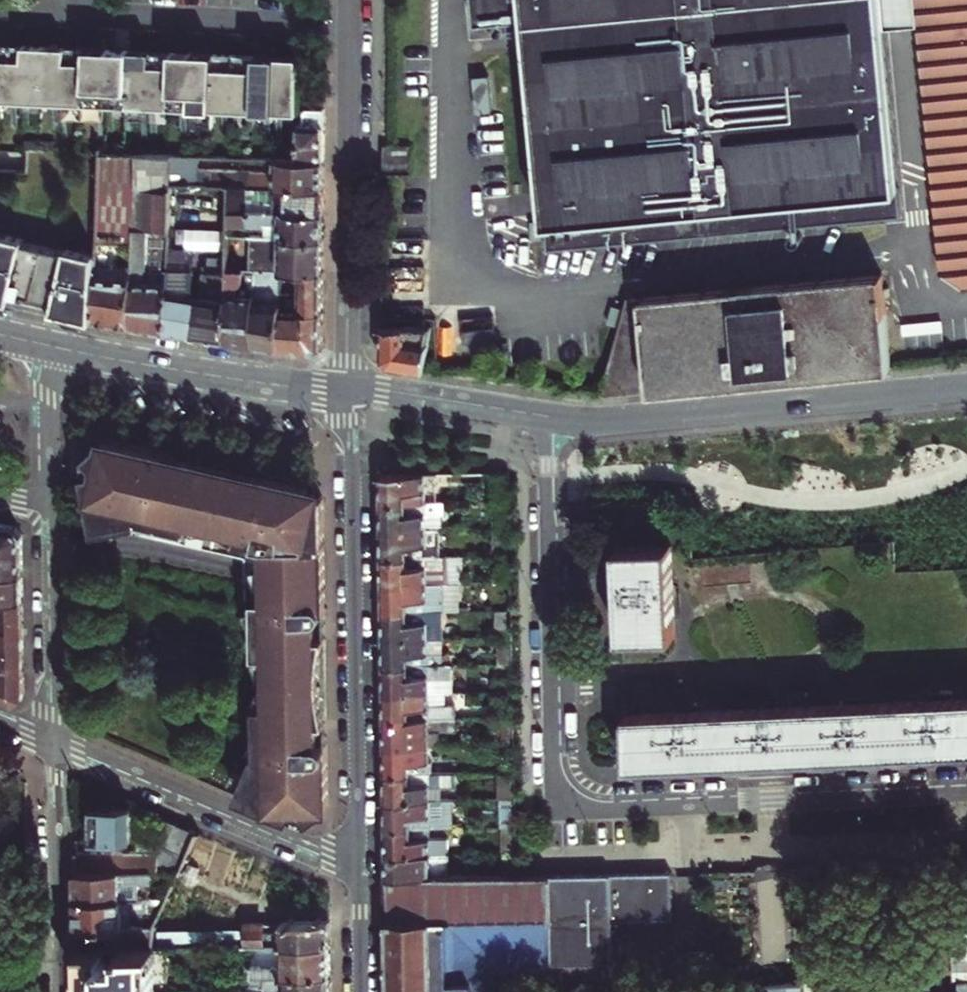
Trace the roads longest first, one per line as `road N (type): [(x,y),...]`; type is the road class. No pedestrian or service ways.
road 1 (residential): [(550,418),(560,767),(567,787),(608,802),(966,789)]
road 2 (residential): [(348,391),(357,862)]
road 3 (tertiary): [(550,418),(614,420),(966,386)]
road 4 (residential): [(353,22),(348,391)]
road 5 (residential): [(357,862),(55,744)]
road 6 (tertiary): [(50,347),(348,391)]
road 7 (residential): [(353,22),(114,10),(88,0)]
road 8 (residential): [(59,991),(55,744)]
road 9 (residential): [(55,744),(52,503)]
road 10 (tertiary): [(348,391),(550,418)]
road 11 (residential): [(52,503),(50,347)]
road 12 (residential): [(357,862),(360,991)]

